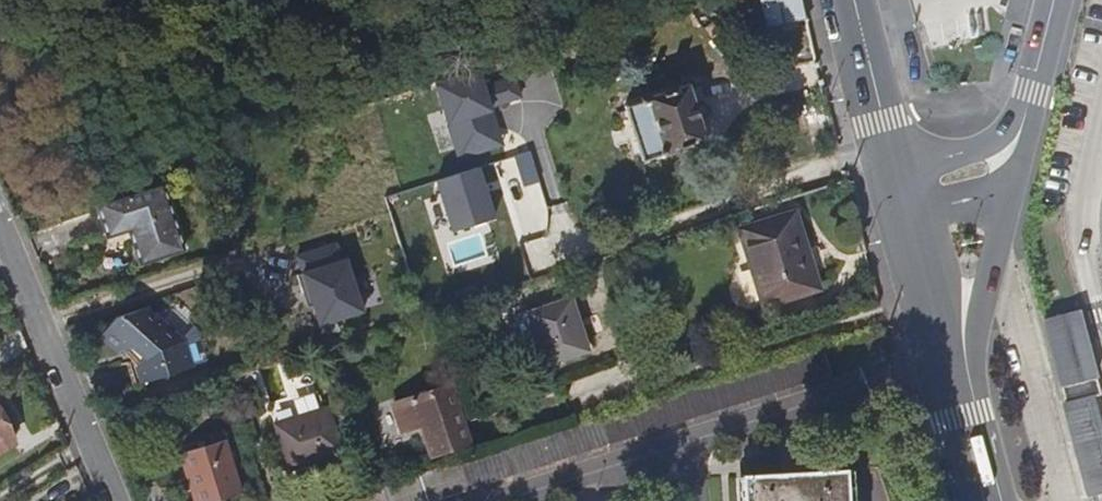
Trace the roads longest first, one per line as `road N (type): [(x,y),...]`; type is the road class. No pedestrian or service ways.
road 1 (residential): [(0,226),(121,500)]
road 2 (primary): [(897,171),(848,0)]
road 3 (tertiary): [(959,355),(1009,191)]
road 4 (tertiary): [(1036,100),(979,149),(897,171)]
road 5 (primary): [(989,500),(959,355)]
road 6 (primary): [(959,355),(910,217)]

